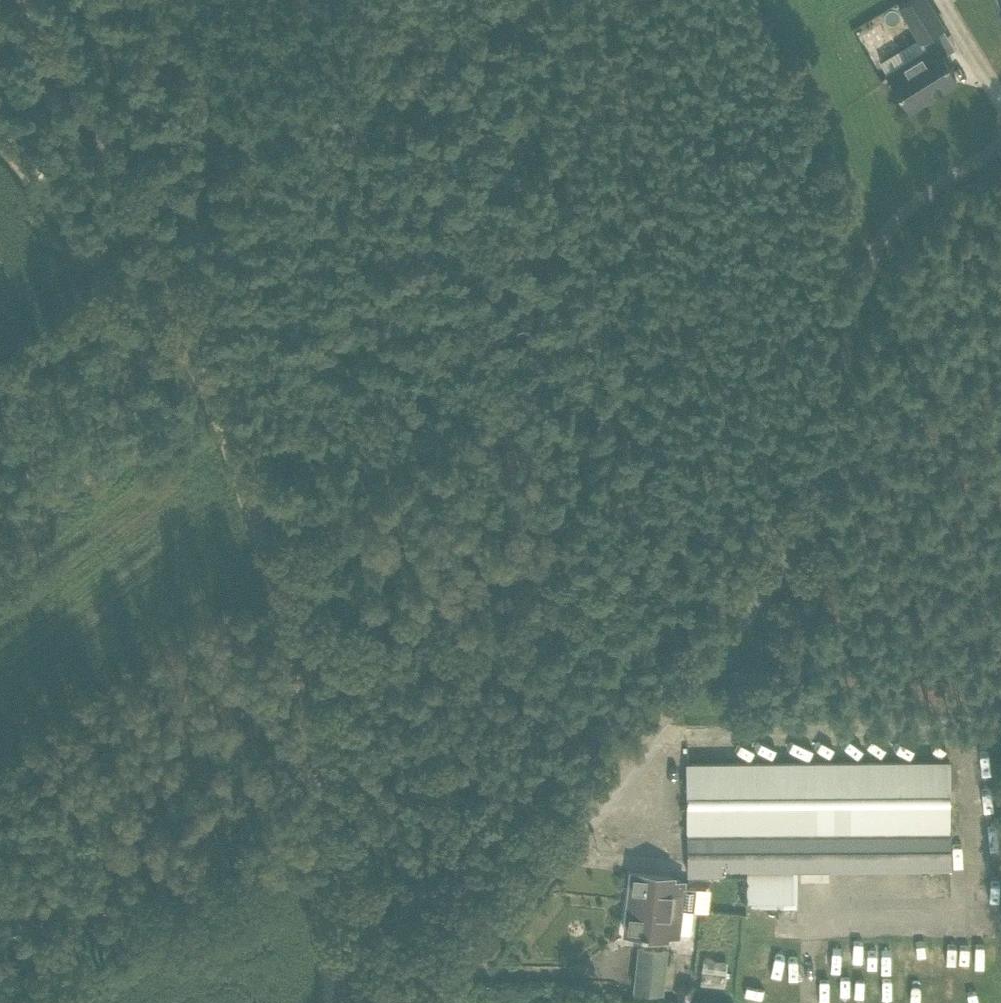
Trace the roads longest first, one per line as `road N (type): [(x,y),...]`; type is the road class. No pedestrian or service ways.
road 1 (unclassified): [(1000,148),(889,229),(866,268),(822,464),(791,551),(754,608),(434,1002)]
road 2 (track): [(327,1002),(313,787),(273,579),(229,442),(175,346)]
road 3 (track): [(167,282),(250,183),(420,39),(495,0)]
road 4 (track): [(175,346),(167,282),(150,242),(22,0)]
road 5 (track): [(175,346),(0,141)]
road 6 (track): [(0,454),(166,326)]

